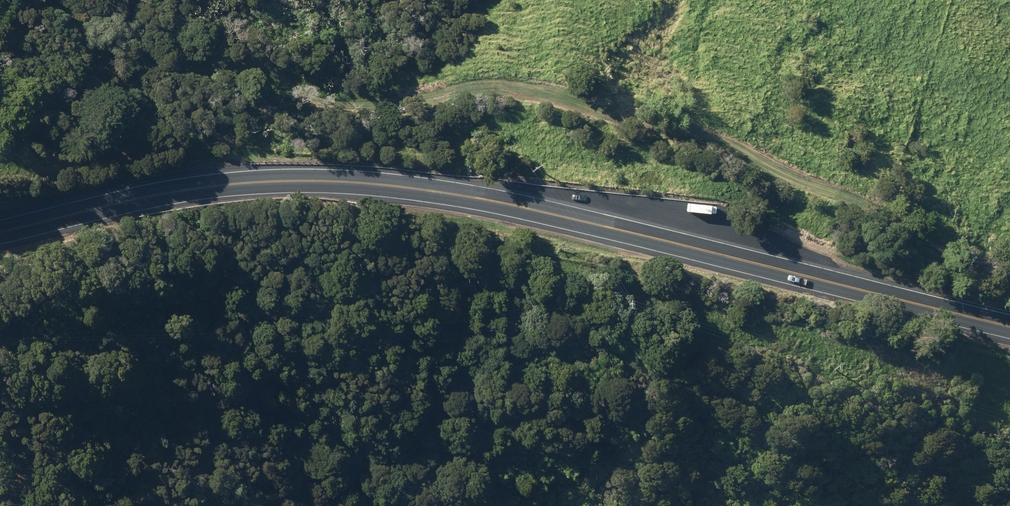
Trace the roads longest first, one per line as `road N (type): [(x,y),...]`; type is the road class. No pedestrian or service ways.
road 1 (track): [(0,133),(17,151),(71,160),(366,99),(527,88),(628,112),(758,158),(1009,271)]
road 2 (primary): [(0,234),(180,198),(354,191),(518,213),(1009,333)]

